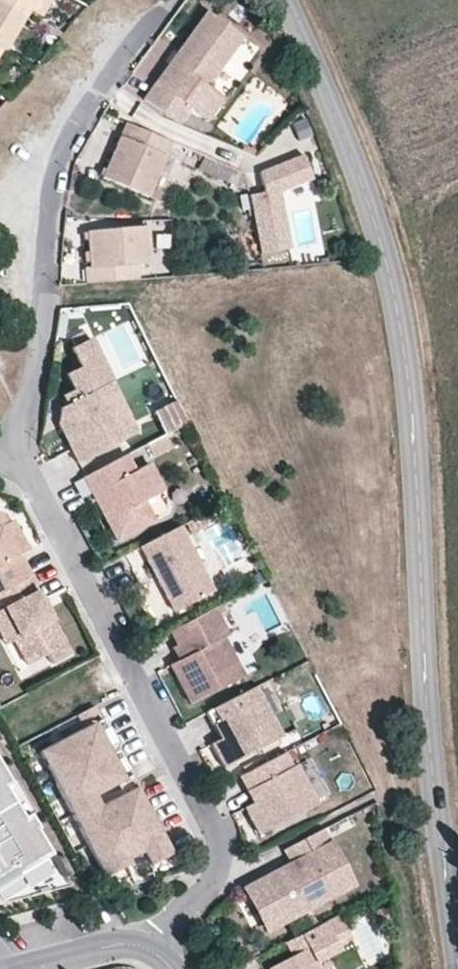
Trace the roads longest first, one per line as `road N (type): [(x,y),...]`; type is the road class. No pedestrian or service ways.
road 1 (residential): [(148,951),(210,889),(221,848),(9,451),(46,323),(58,150),(168,0)]
road 2 (tertiary): [(457,952),(430,738),(405,351),(376,222),(284,0)]
road 3 (residential): [(22,968),(106,950),(148,951)]

